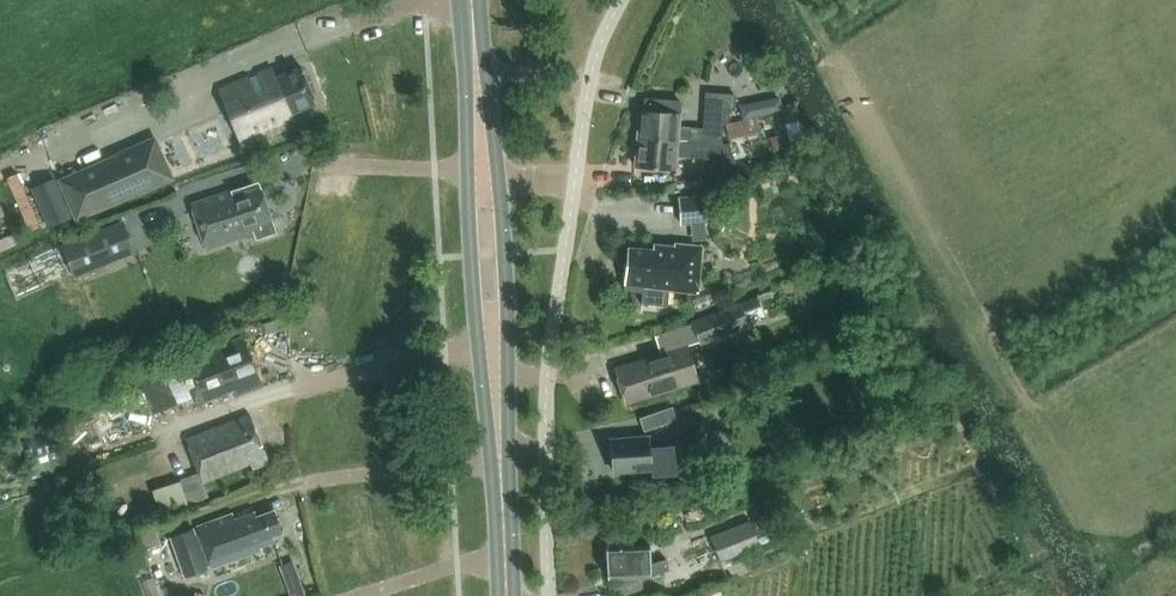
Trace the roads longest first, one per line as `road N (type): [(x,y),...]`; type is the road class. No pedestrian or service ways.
road 1 (primary): [(476,74),(465,98),(471,255),(485,411),(499,446)]
road 2 (primary): [(499,446),(507,409),(504,253),(488,95),(476,74)]
road 3 (primary): [(499,446),(507,595)]

